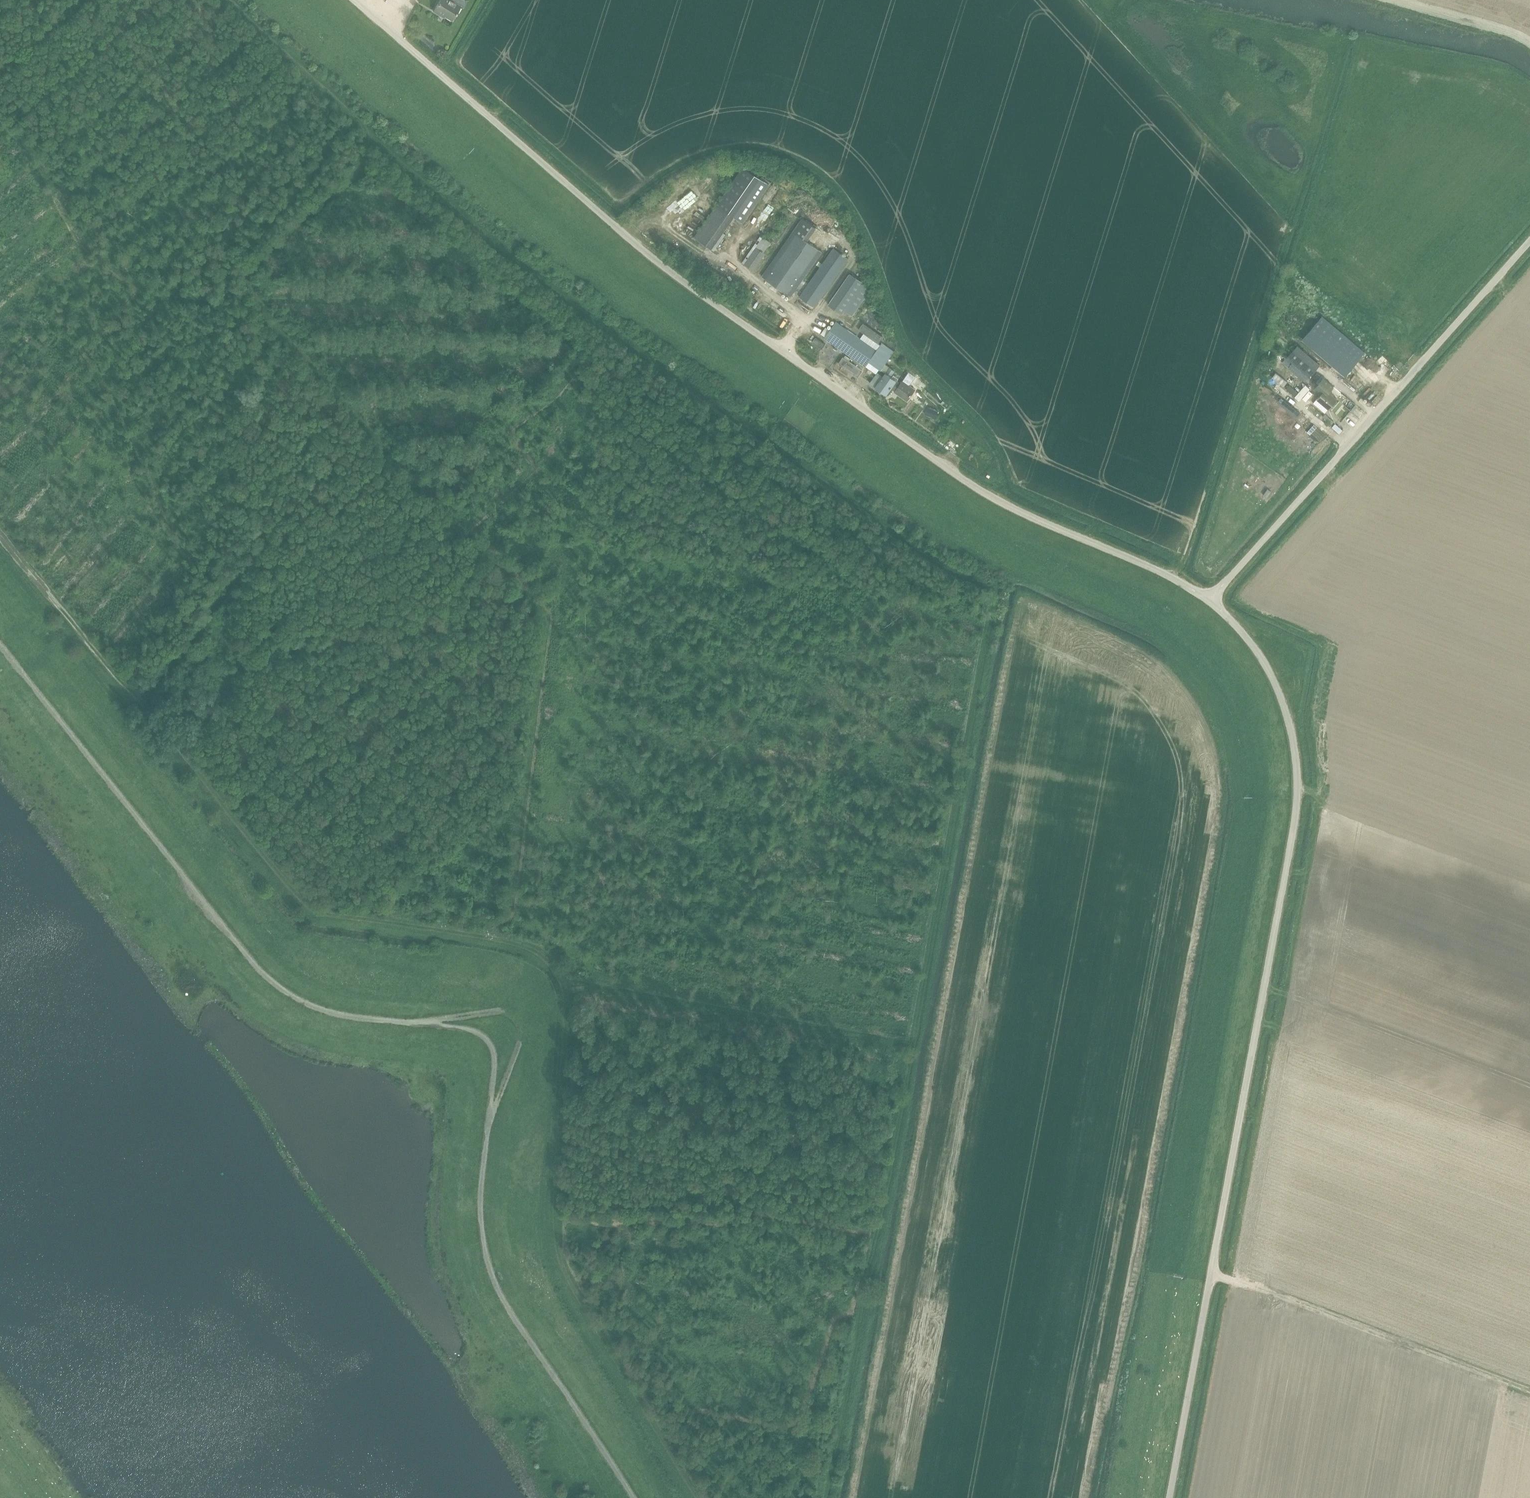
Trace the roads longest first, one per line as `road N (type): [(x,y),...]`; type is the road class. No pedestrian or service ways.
road 1 (track): [(0,535),(320,915),(526,946),(570,984),(574,1005),(552,1216),(556,1260),(699,1497)]
road 2 (track): [(234,0),(371,134),(371,154),(254,269),(254,286),(299,347),(549,604),(554,620),(503,941)]
road 3 (unclassified): [(632,1497),(491,1276),(480,1204),(494,1056),(488,1043),(478,1032),(429,1022),(335,1014),(268,978),(0,646)]
road 4 (unclassified): [(1212,602),(988,493),(740,323),(347,0)]
road 5 (unclassified): [(1168,1497),(1299,788),(1292,730),(1272,678),(1212,602)]
road 6 (unclassified): [(1212,602),(1529,242)]
road 7 (track): [(826,1497),(903,1109)]

